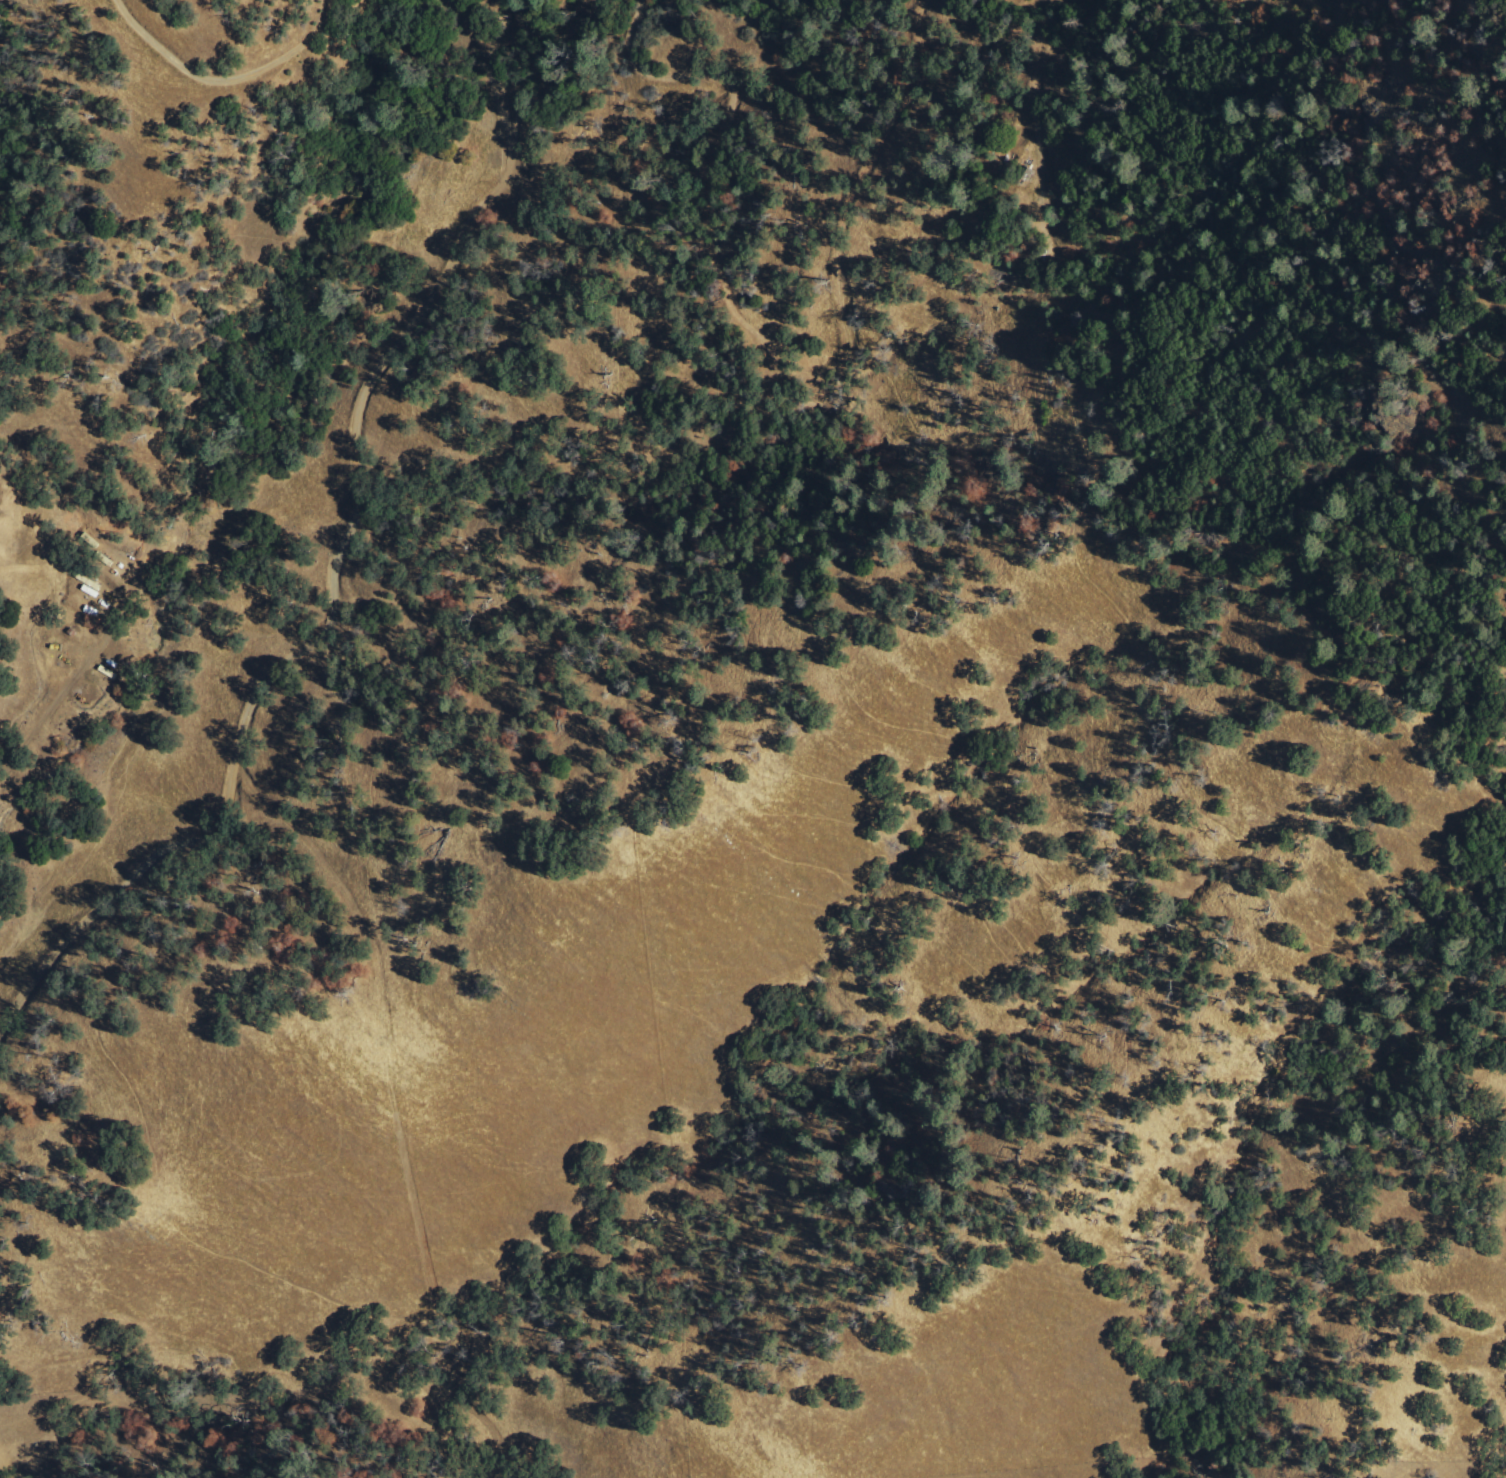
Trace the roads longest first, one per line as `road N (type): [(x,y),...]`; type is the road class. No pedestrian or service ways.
road 1 (track): [(0,1039),(86,915),(198,834),(230,780),(257,688),(334,613),(331,575),(352,512),(353,416),(463,227),(501,182),(502,118),(491,74),(449,0)]
road 2 (track): [(334,0),(296,49),(234,82),(201,85),(163,54),(122,0)]

